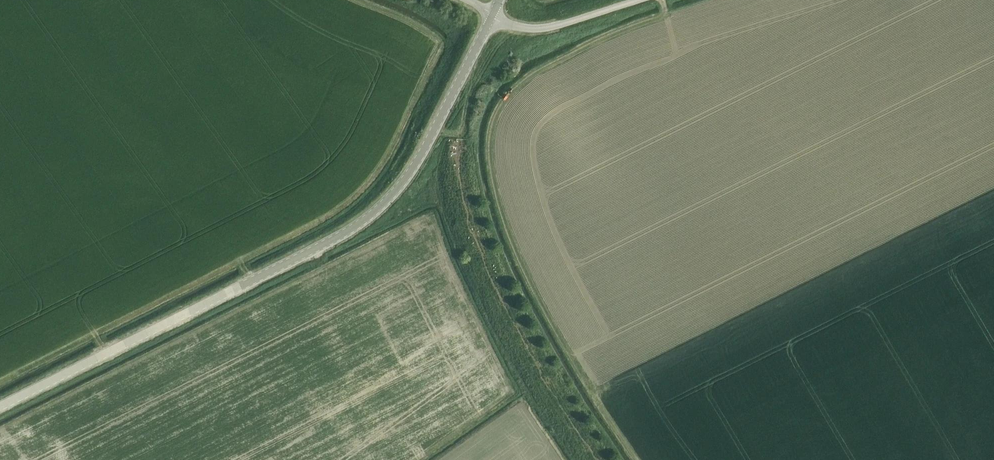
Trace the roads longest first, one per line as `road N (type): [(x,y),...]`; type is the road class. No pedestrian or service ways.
road 1 (tertiary): [(0,410),(371,214),(401,179),(492,18)]
road 2 (track): [(600,459),(497,293),(473,235),(441,108)]
road 3 (unclassified): [(492,18),(537,31),(636,0)]

